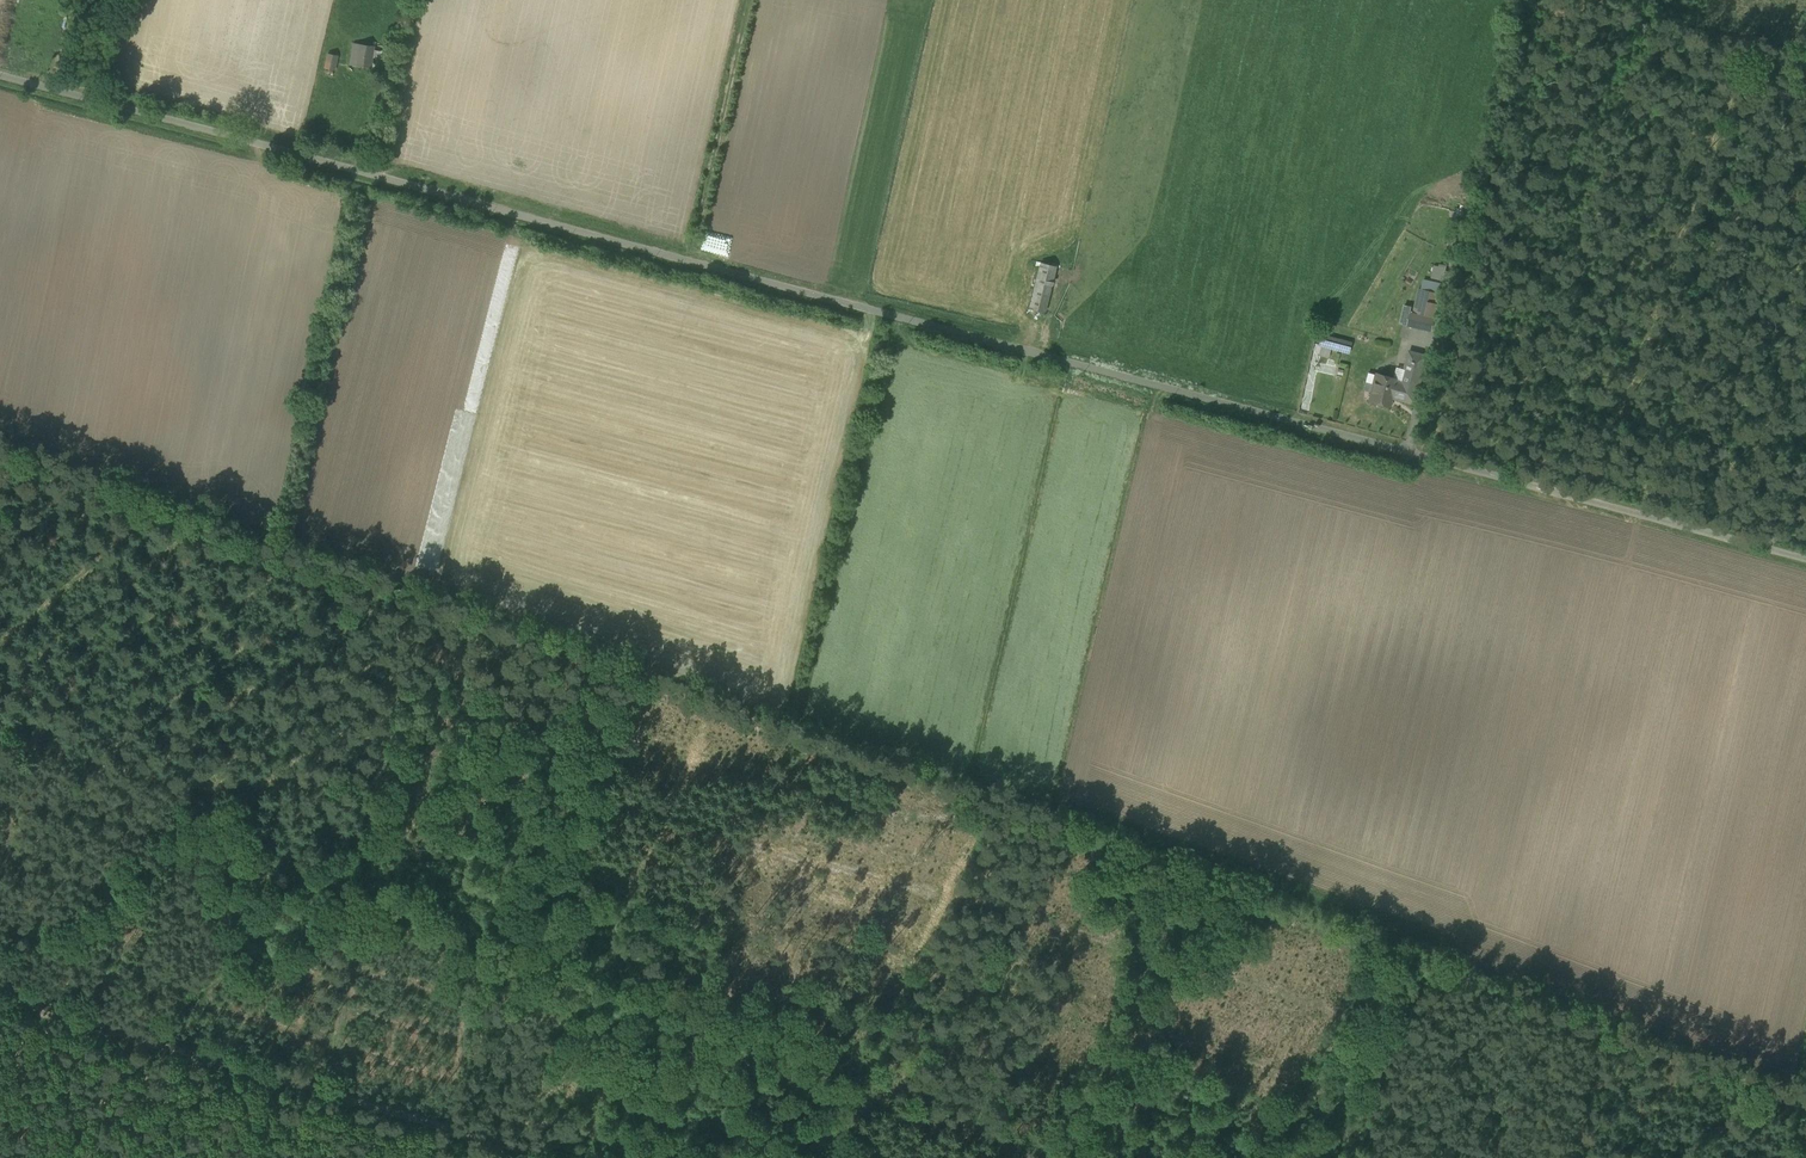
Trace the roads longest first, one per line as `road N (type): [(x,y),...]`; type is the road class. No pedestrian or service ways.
road 1 (unclassified): [(1805,556),(0,77)]
road 2 (track): [(0,1004),(549,1157)]

